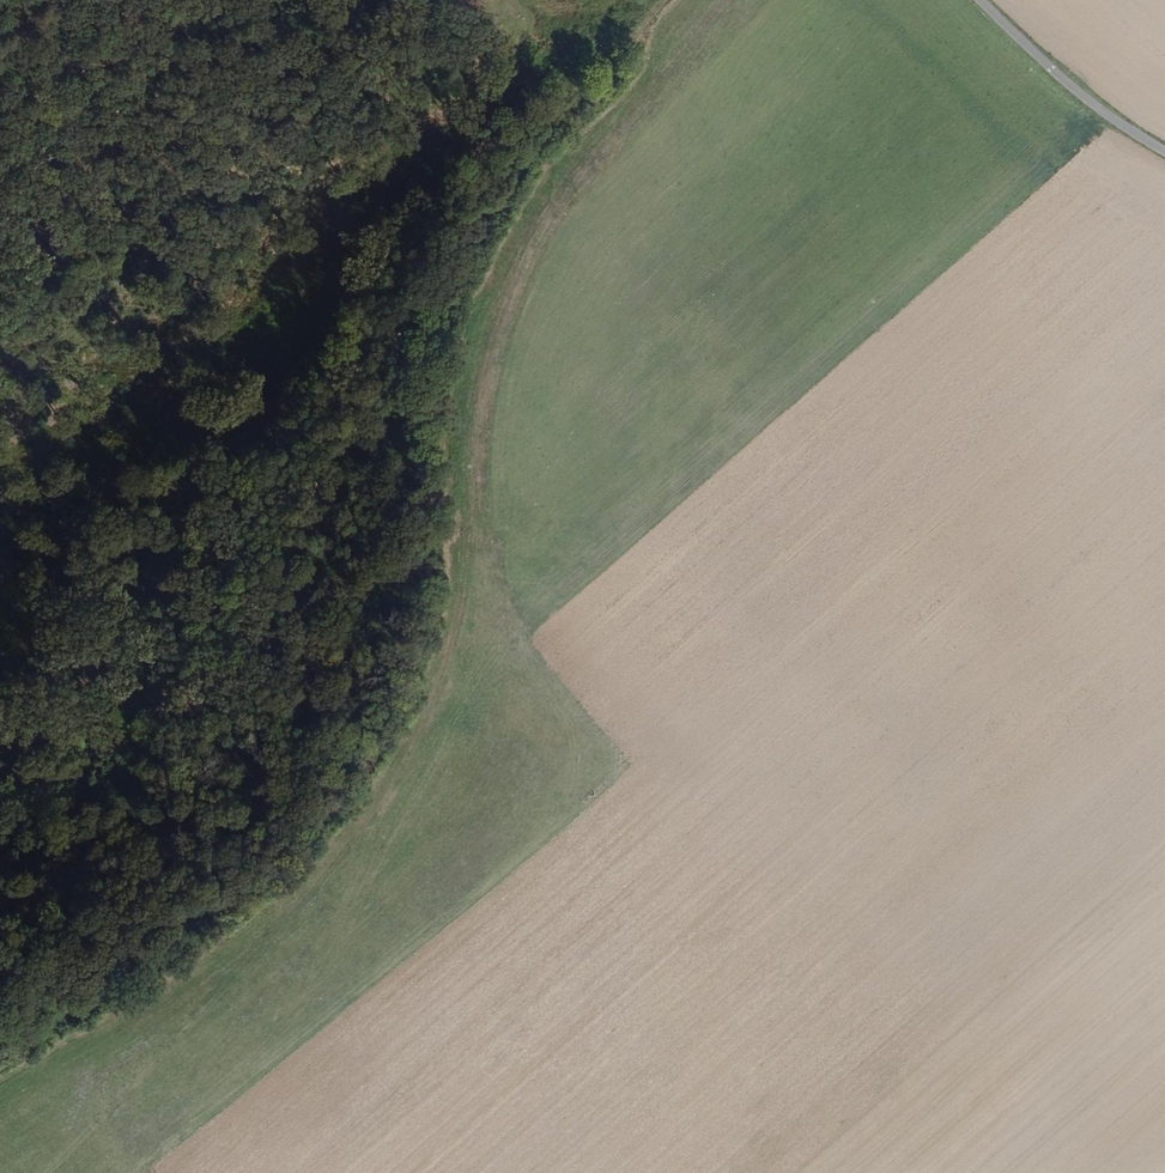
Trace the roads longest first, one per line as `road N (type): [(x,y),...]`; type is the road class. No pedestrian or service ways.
road 1 (residential): [(980,0),(1093,105),(1164,153)]

